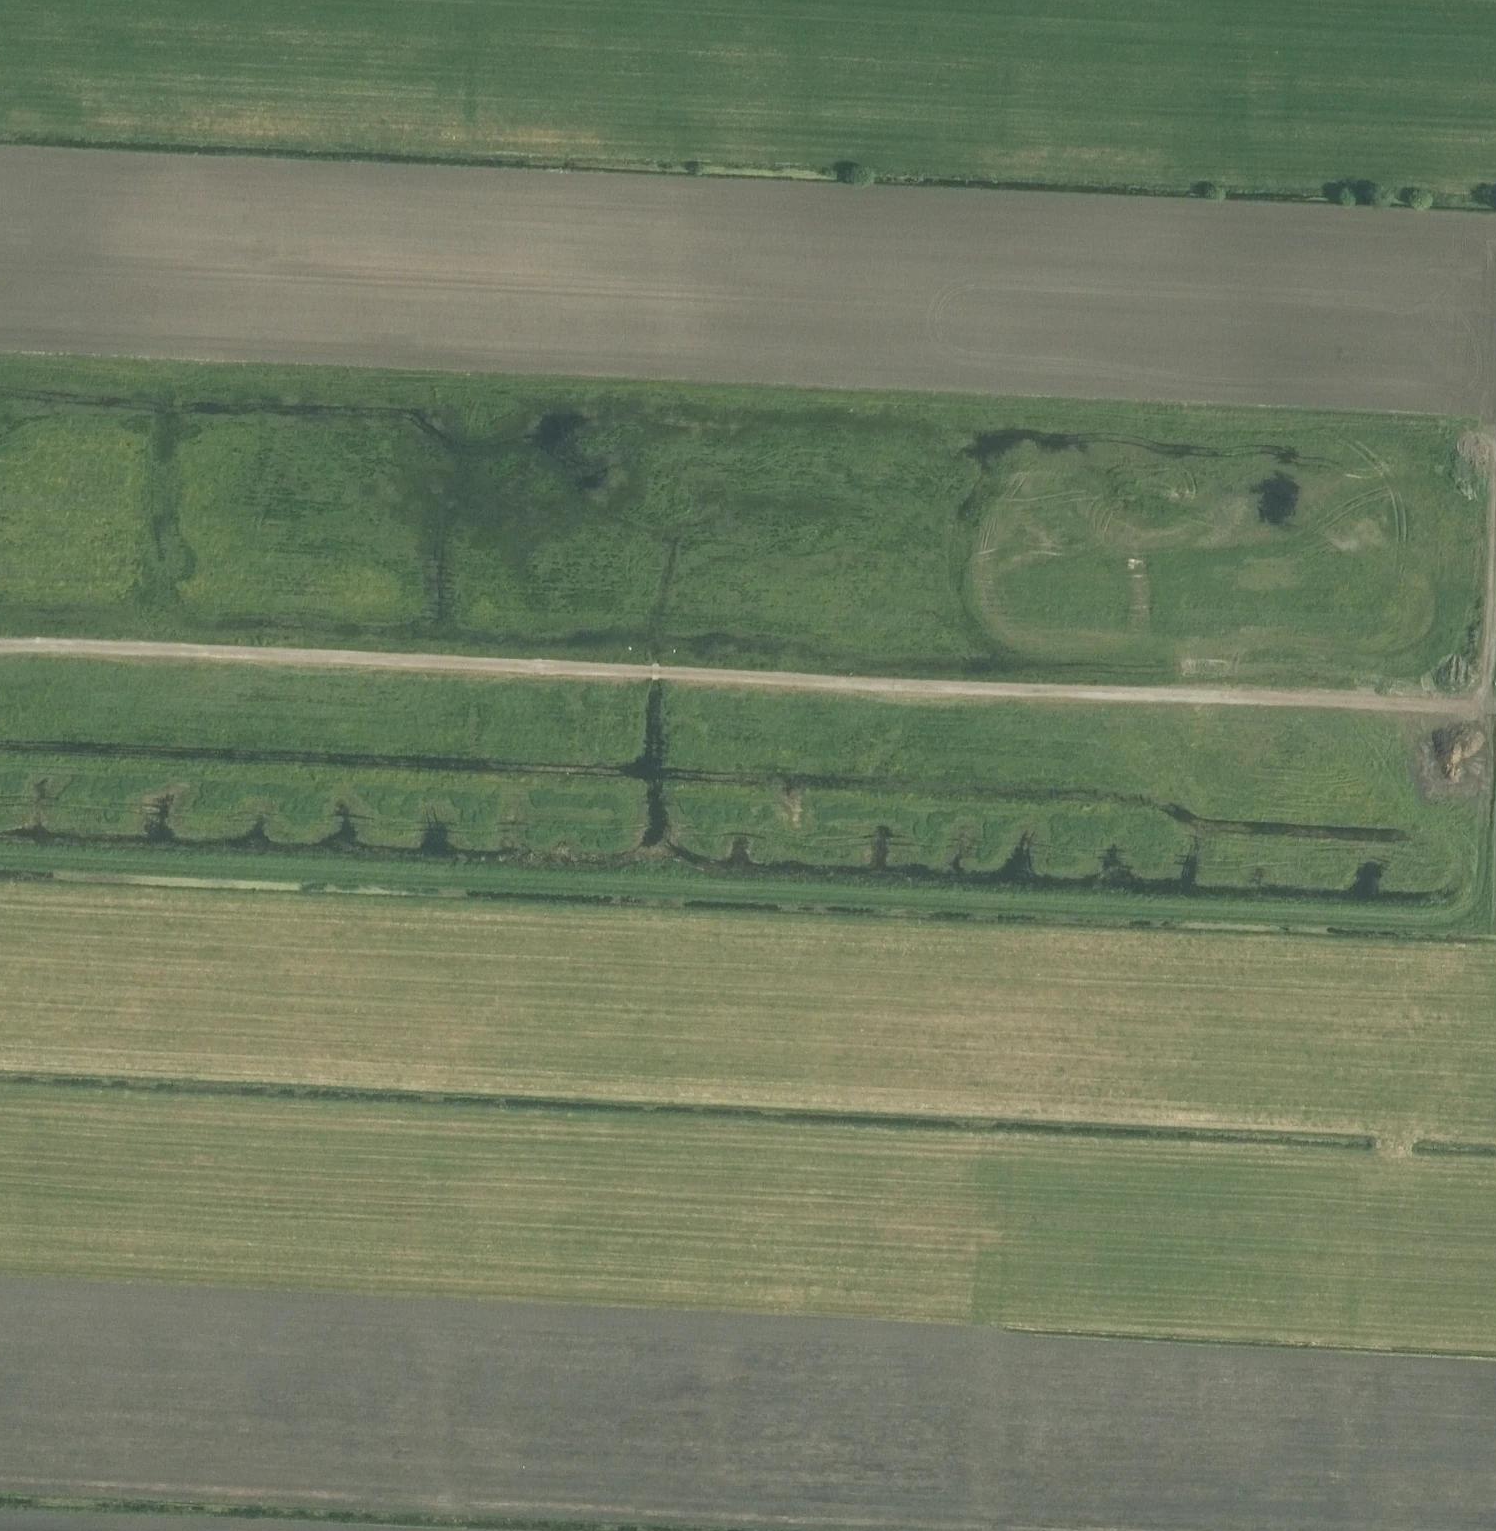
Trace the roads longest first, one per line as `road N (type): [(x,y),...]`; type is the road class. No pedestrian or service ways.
road 1 (track): [(0,649),(1495,717)]

